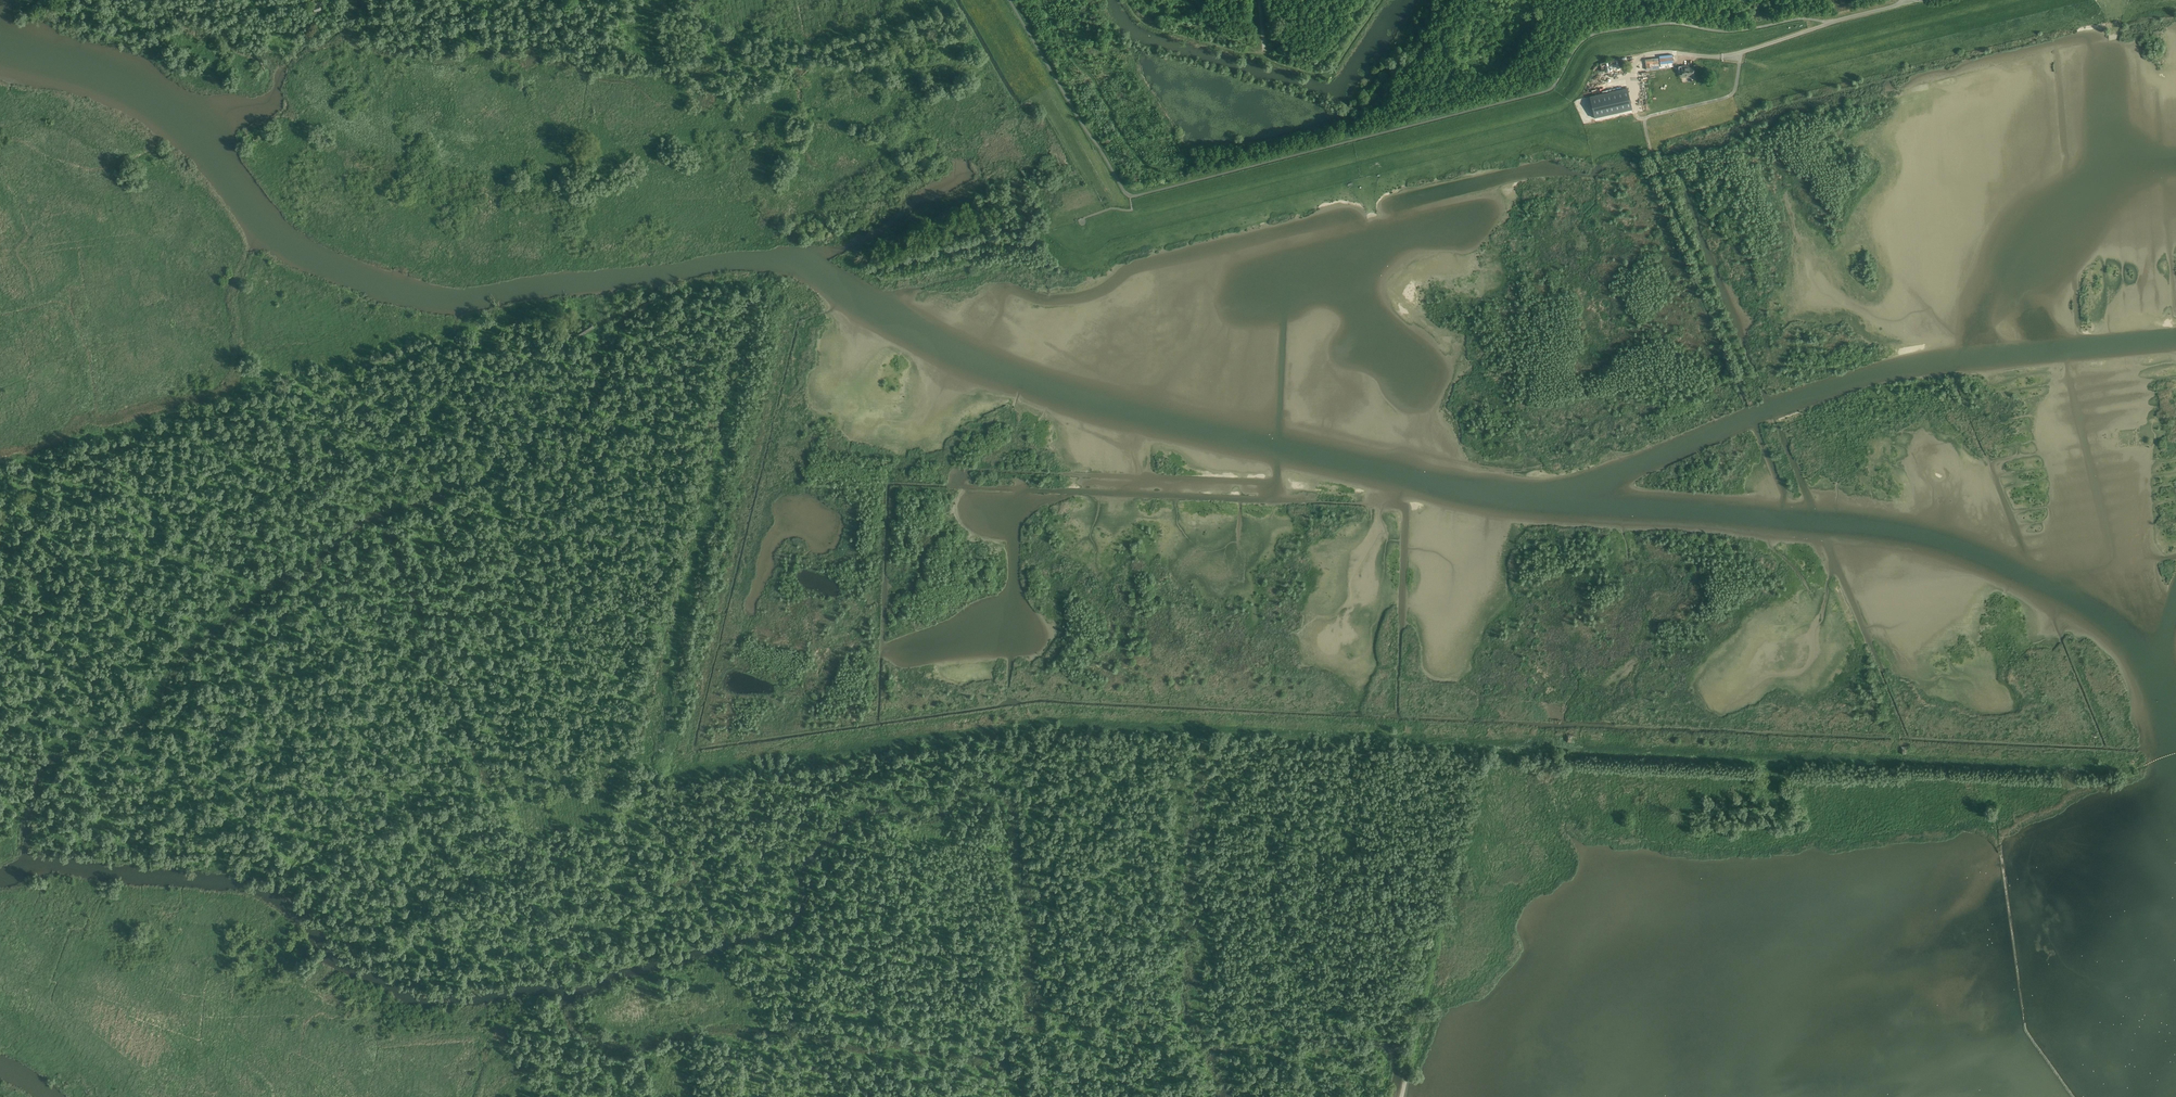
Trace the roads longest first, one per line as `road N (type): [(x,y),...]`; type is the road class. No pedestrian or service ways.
road 1 (track): [(1265,56),(1320,74),(1332,70),(1381,0)]
road 2 (track): [(1265,56),(1138,19),(1127,0)]

